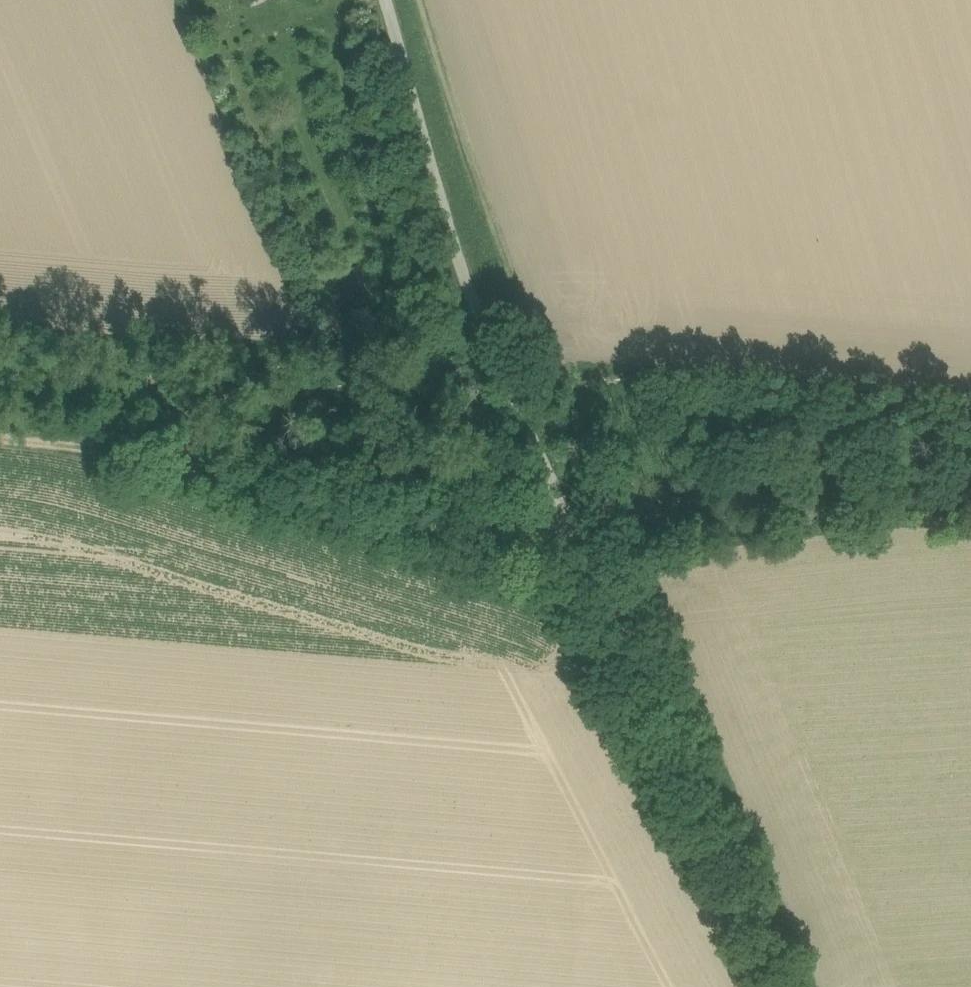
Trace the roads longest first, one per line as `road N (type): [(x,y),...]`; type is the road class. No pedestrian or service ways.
road 1 (unclassified): [(388,0),(446,215),(498,364),(585,562),(660,681),(807,986)]
road 2 (track): [(585,562),(0,437)]

